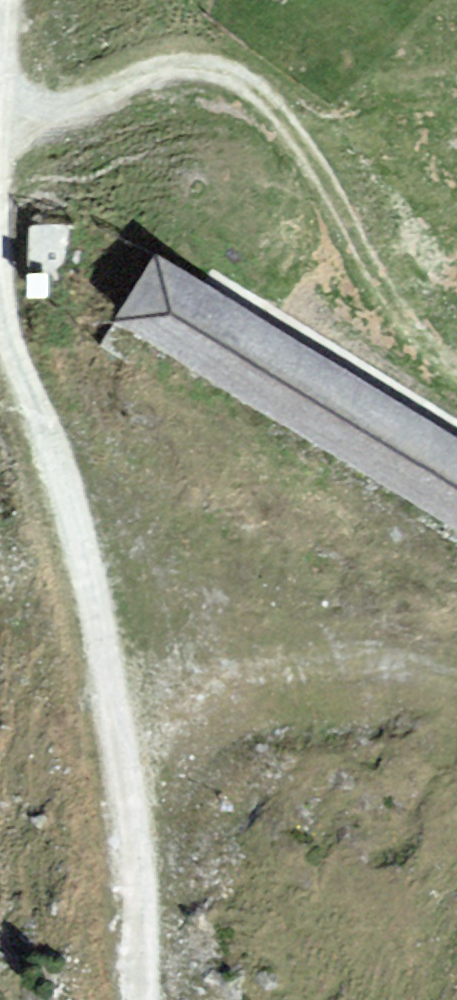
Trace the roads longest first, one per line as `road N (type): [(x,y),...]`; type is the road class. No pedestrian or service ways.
road 1 (track): [(0,315),(97,592),(118,698),(142,999)]
road 2 (track): [(0,83),(44,113),(162,70),(219,73),(284,119),(410,329),(456,364)]
road 3 (track): [(456,690),(312,670),(118,698)]

